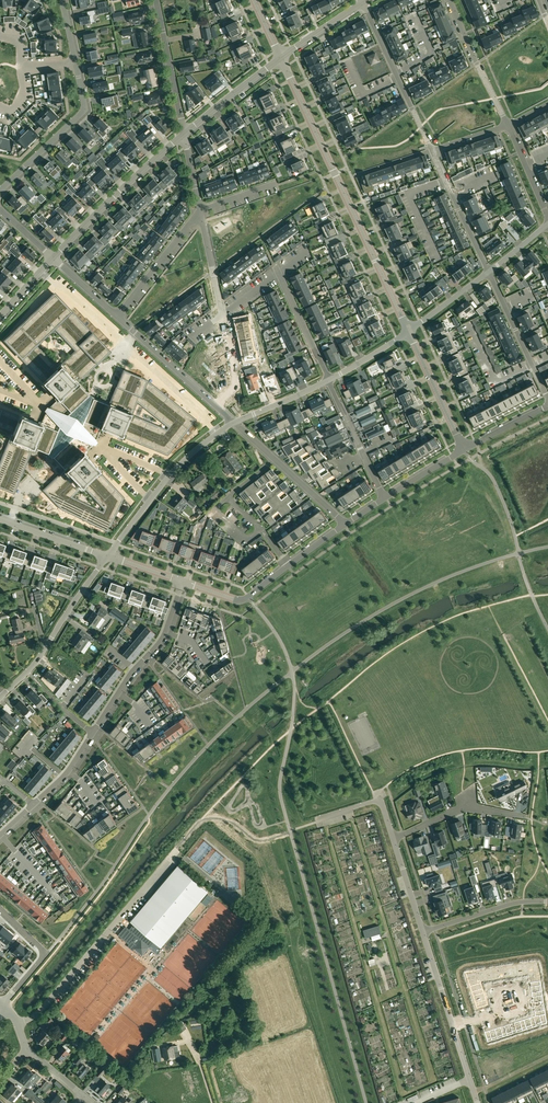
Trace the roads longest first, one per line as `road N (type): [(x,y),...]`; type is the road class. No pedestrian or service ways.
road 1 (track): [(324,818),(404,1095),(435,1080),(350,809)]
road 2 (unclassified): [(282,58),(409,332)]
road 3 (residential): [(17,1024),(40,1011),(176,848)]
road 4 (residential): [(108,556),(174,470),(235,422)]
road 5 (tertiary): [(184,134),(54,259)]
road 6 (residential): [(477,1102),(423,932)]
road 7 (residential): [(94,732),(162,637),(184,581)]
road 8 (residential): [(0,191),(85,109),(76,63)]
road 9 (residential): [(362,2),(432,150)]
road 10 (residential): [(488,273),(547,399)]
road 11 (residential): [(450,0),(507,125)]
road 12 (residential): [(155,0),(184,134)]
road 13 (residential): [(115,317),(216,407)]
road 14 (residential): [(432,150),(488,273)]
road 15 (residential): [(115,317),(200,212)]
road 16 (residential): [(235,600),(345,524)]
road 17 (residential): [(2,1005),(46,954),(0,911)]
road 18 (unclassified): [(409,332),(464,450)]
road 19 (residential): [(386,497),(329,380)]
road 20 (residential): [(423,932),(508,905),(547,901)]
road 21 (tertiary): [(282,58),(184,134)]

